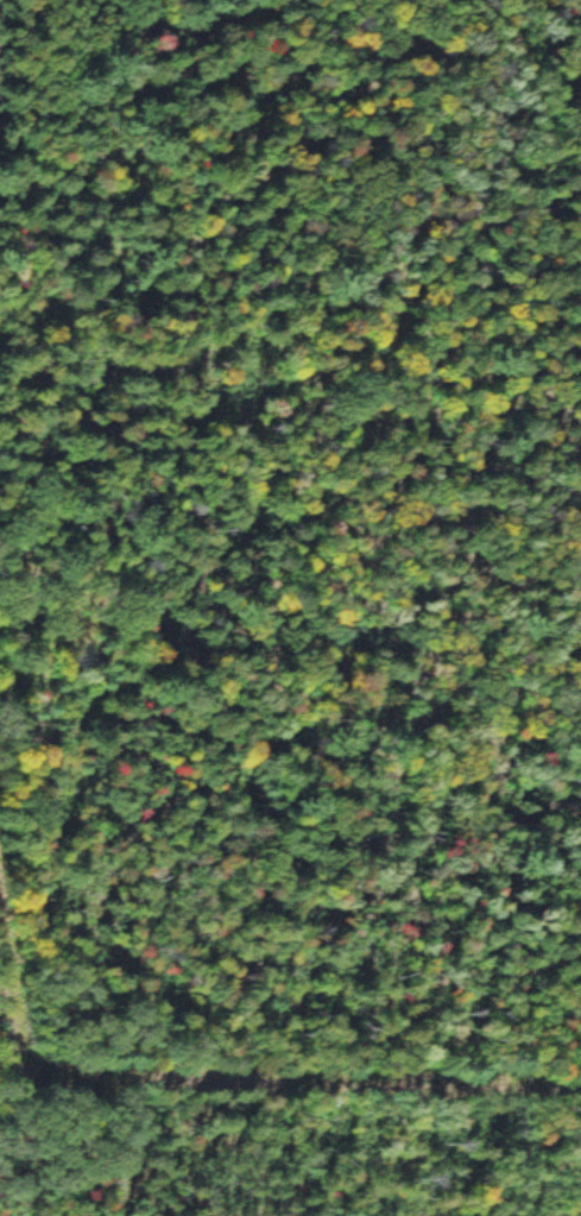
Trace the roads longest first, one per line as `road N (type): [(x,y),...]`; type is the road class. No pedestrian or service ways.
road 1 (track): [(580,1059),(324,1050),(208,1032),(0,885)]
road 2 (track): [(0,725),(17,673),(97,508),(130,301),(0,241)]

